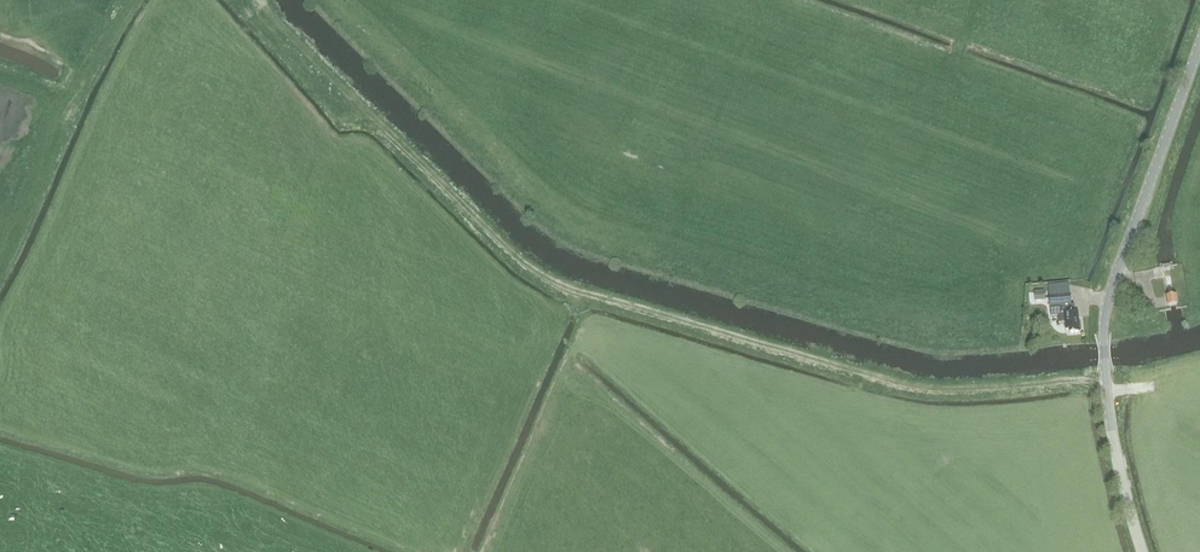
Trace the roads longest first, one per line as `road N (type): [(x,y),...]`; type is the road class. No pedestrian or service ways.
road 1 (tertiary): [(1142,551),(1112,430),(1104,322),(1199,41)]

